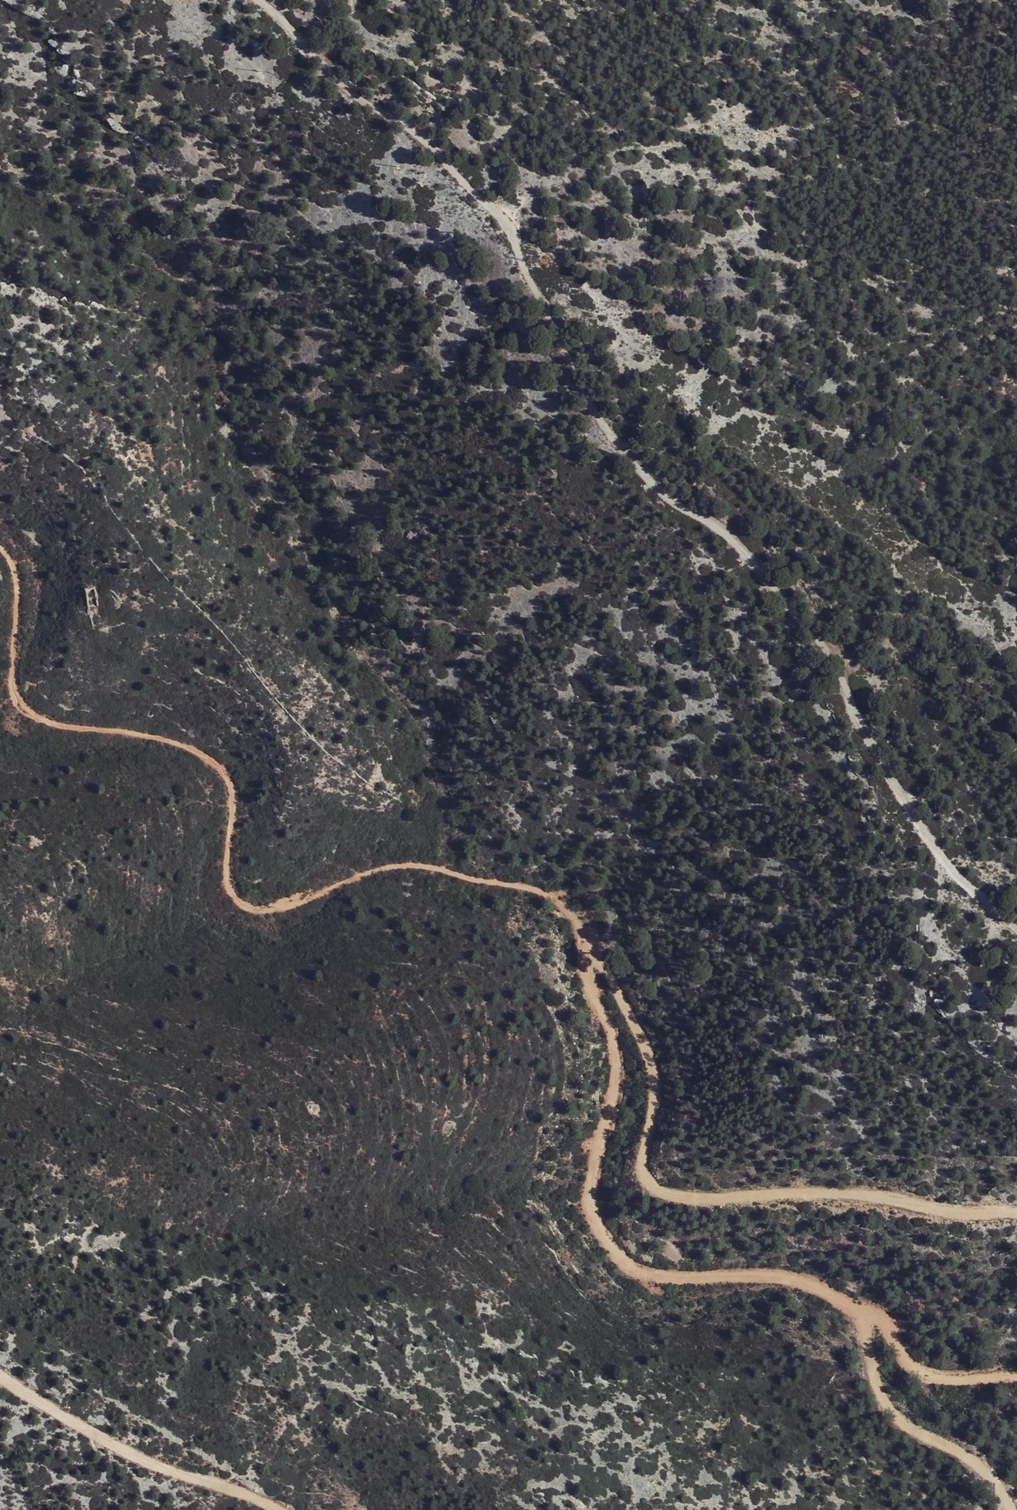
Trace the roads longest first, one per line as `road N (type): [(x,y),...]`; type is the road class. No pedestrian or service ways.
road 1 (unclassified): [(1016,932),(946,865),(914,819),(804,619),(720,528),(657,490),(606,430),(491,208),(255,0)]
road 2 (track): [(0,547),(14,569),(10,677),(23,712),(51,723),(158,736),(218,765),(232,806),(228,889),(239,905),(252,912),(293,904),(399,864),(436,868),(535,890),(559,904),(591,951)]
road 3 (track): [(591,951),(652,1062),(641,1163),(665,1193),(840,1195),(1016,1215)]
road 4 (track): [(859,1310),(767,1274),(639,1272),(609,1246),(590,1196),(609,1121),(614,1036),(589,983),(591,951)]
road 5 (track): [(274,1509),(104,1441),(0,1374)]
road 6 (track): [(859,1310),(883,1401),(912,1430),(976,1463),(1011,1509)]
road 7 (track): [(1016,1375),(928,1376),(909,1365),(889,1326),(859,1310)]

